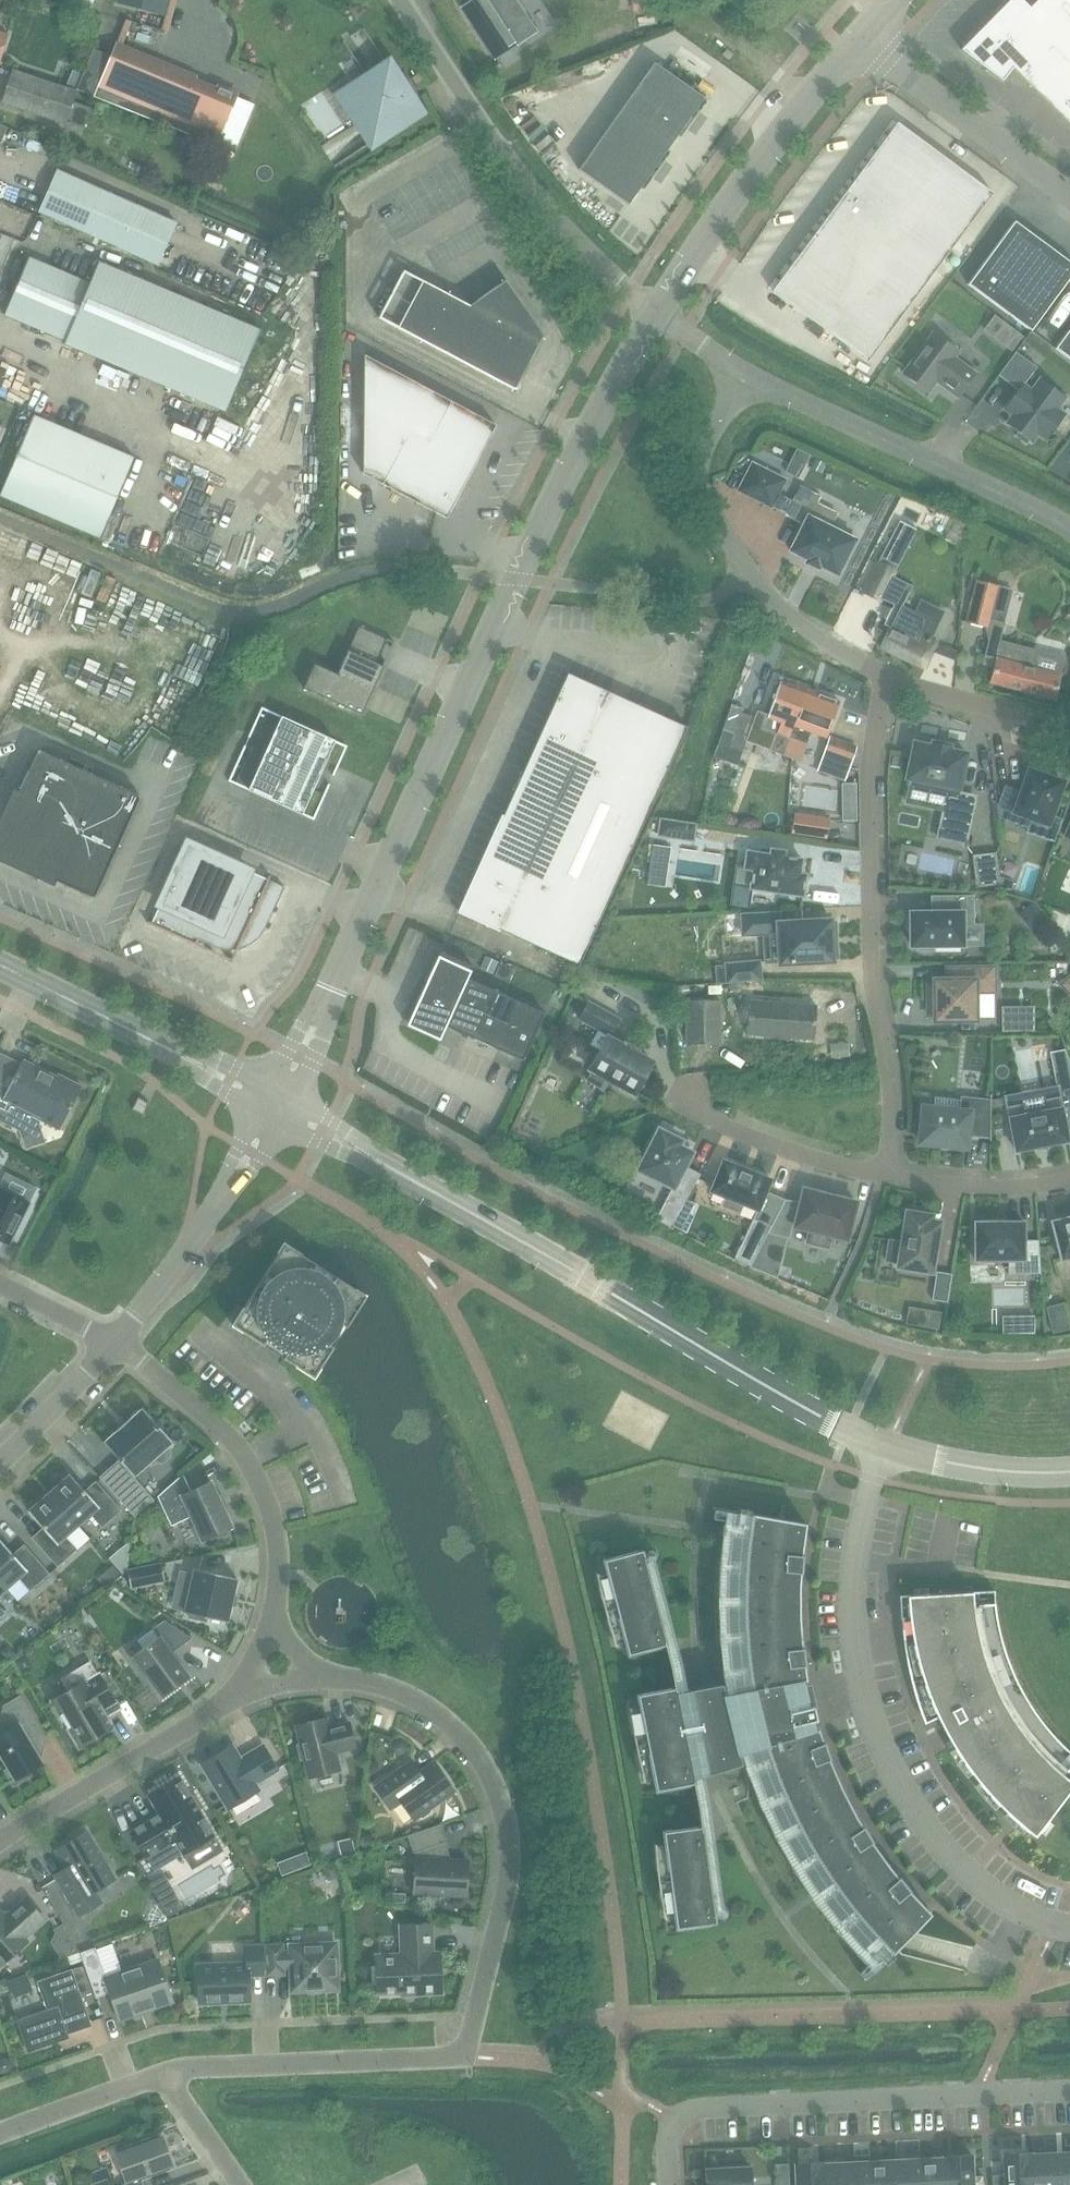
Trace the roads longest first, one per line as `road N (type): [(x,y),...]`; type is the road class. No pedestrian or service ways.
road 1 (residential): [(163,2075),(451,2060),(469,2051),(509,1868),(497,1790),(481,1760),(432,1710),(398,1691),(340,1679)]
road 2 (unclassified): [(323,1010),(516,580),(657,314)]
road 3 (tertiary): [(888,1446),(826,1420),(377,1161)]
road 4 (residential): [(888,1446),(854,1557),(862,1699),(880,1761),(923,1825),(974,1880),(1021,1912)]
road 5 (residential): [(884,1175),(892,1092),(873,977),(869,777),(886,677)]
road 6 (residential): [(1069,2090),(692,2110),(669,2138),(667,2184)]
road 7 (residential): [(657,314),(551,213),(401,0)]
road 8 (residential): [(886,677),(804,628),(748,570),(708,506),(702,473),(709,442),(748,373)]
road 9 (residential): [(748,373),(1069,528)]
road 10 (unclassified): [(657,314),(765,157),(861,39)]
road 11 (residential): [(276,1611),(273,1528),(254,1481),(219,1436),(117,1344)]
road 12 (residential): [(0,1843),(234,1702)]
road 13 (unclassified): [(861,39),(1069,197)]
road 14 (residential): [(884,1175),(777,1146),(684,1105)]
road 15 (unclassified): [(117,1344),(227,1189)]
road 16 (residential): [(1069,728),(886,677)]
road 17 (tertiary): [(168,1049),(0,968)]
road 18 (residential): [(1069,1180),(996,1189),(884,1175)]
road 19 (tertiary): [(1069,1473),(936,1463),(888,1446)]
road 20 (residential): [(0,2135),(163,2075)]
road 21 (residential): [(0,1465),(117,1344)]
road 22 (residential): [(238,2184),(163,2075)]
road 23 (residential): [(0,1283),(117,1344)]

